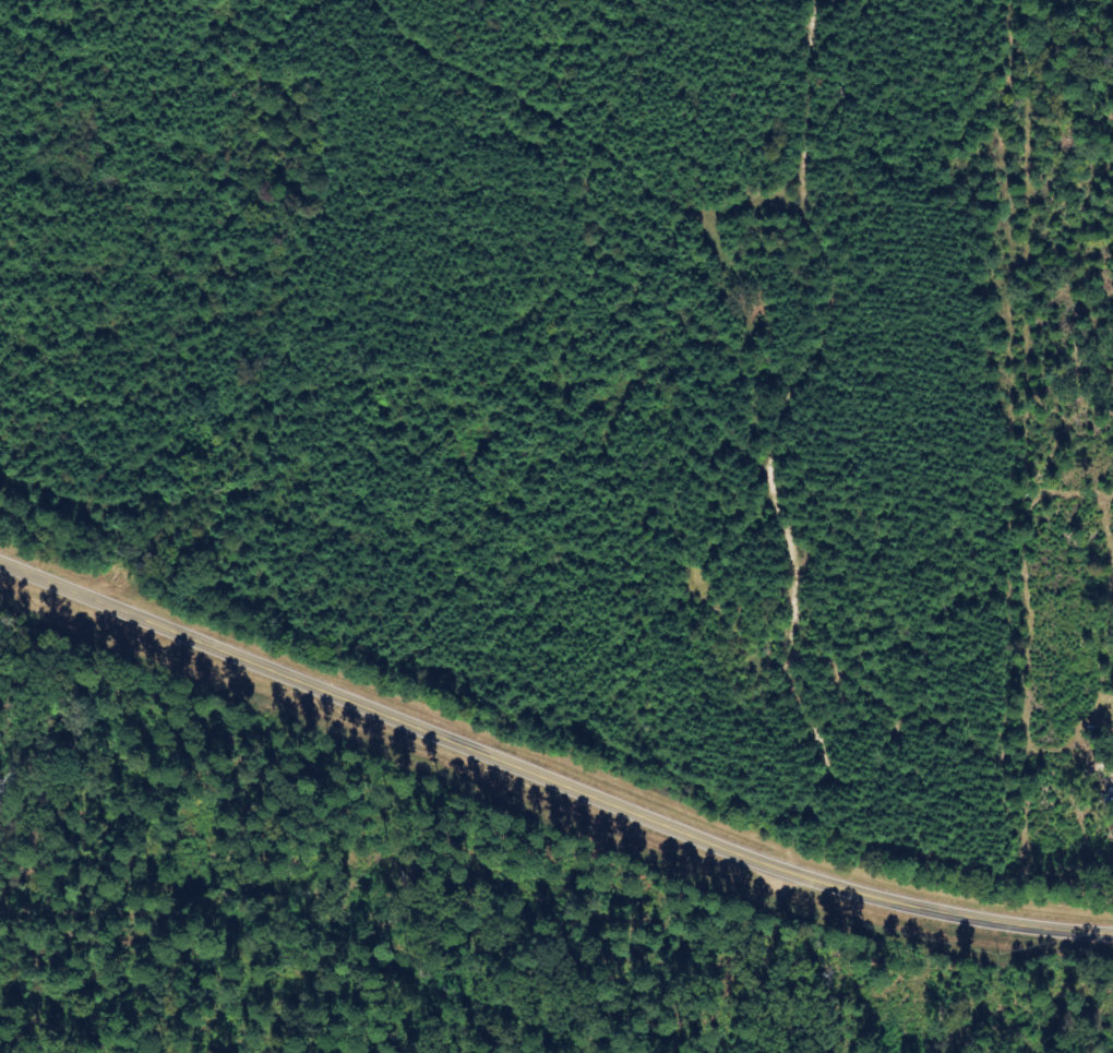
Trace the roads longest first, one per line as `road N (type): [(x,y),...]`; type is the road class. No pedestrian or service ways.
road 1 (tertiary): [(0,563),(749,858),(981,919),(1112,933)]
road 2 (track): [(435,909),(0,902)]

